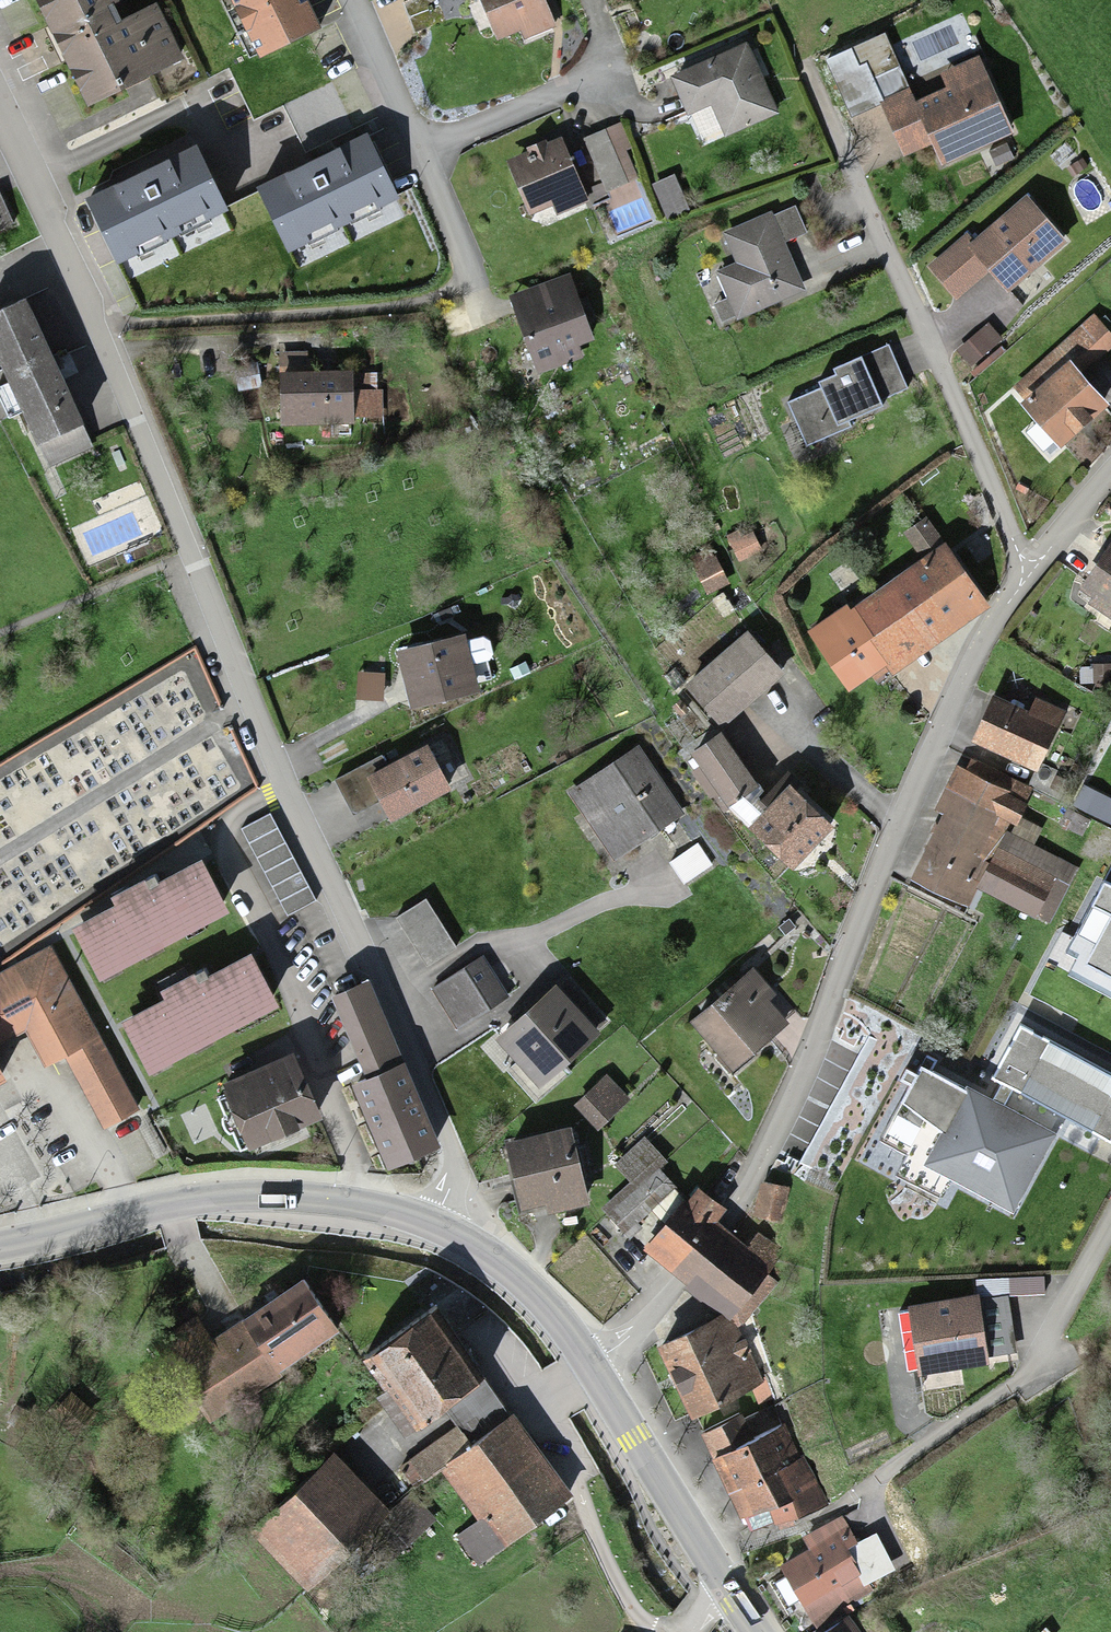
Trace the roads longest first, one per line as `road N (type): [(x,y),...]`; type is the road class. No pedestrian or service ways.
road 1 (residential): [(0,106),(194,551),(274,771),(451,1143),(456,1167),(433,1223)]
road 2 (residential): [(589,1363),(629,1336),(740,1201),(808,1057),(893,828),(968,666),(1025,566)]
road 3 (residential): [(804,74),(1025,566)]
road 4 (primary): [(0,1246),(219,1196),(328,1198),(433,1223)]
road 5 (residential): [(347,0),(481,319)]
road 6 (primary): [(589,1363),(726,1588)]
road 7 (primary): [(433,1223),(525,1282),(589,1363)]
road 8 (residential): [(1110,1224),(1033,1366)]
road 9 (residential): [(1025,566),(1110,467)]

